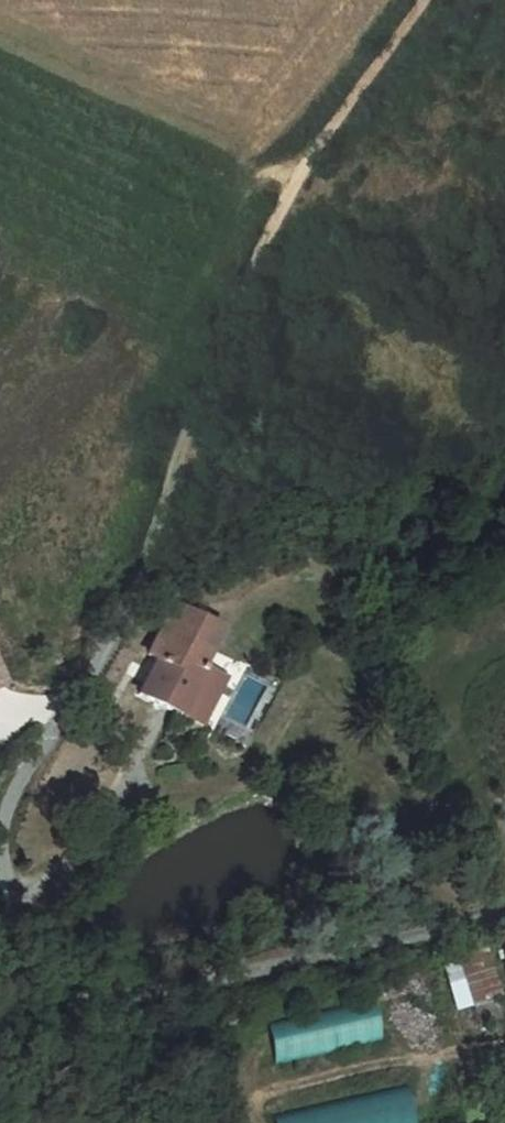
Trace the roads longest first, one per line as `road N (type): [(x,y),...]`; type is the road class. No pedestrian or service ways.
road 1 (unclassified): [(504,918),(180,993),(117,998),(76,978),(9,874),(2,838),(12,801),(145,571)]
road 2 (track): [(422,0),(289,198),(223,318)]
road 3 (track): [(145,571),(223,318)]

